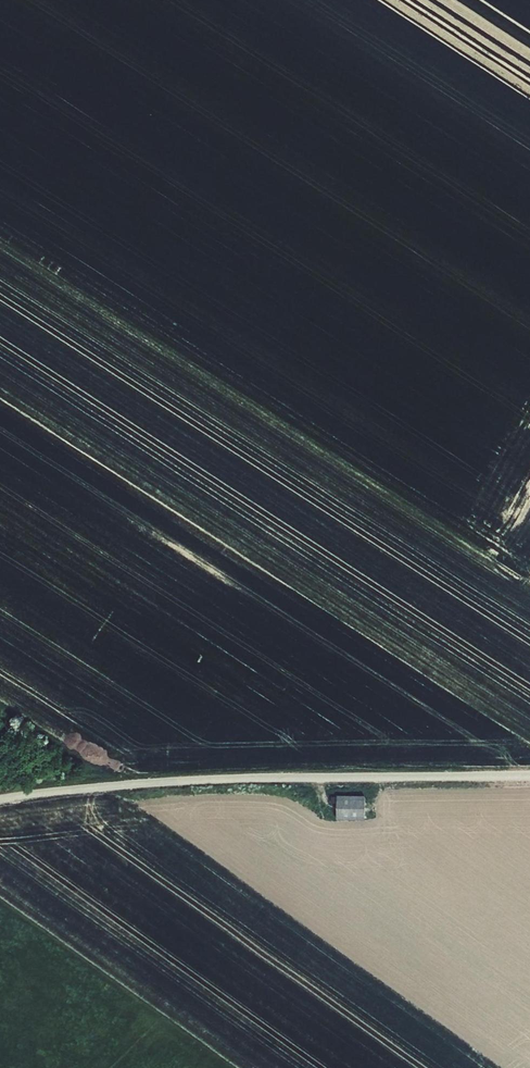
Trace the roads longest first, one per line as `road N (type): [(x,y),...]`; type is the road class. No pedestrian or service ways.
road 1 (unclassified): [(0,800),(194,781),(529,776)]

